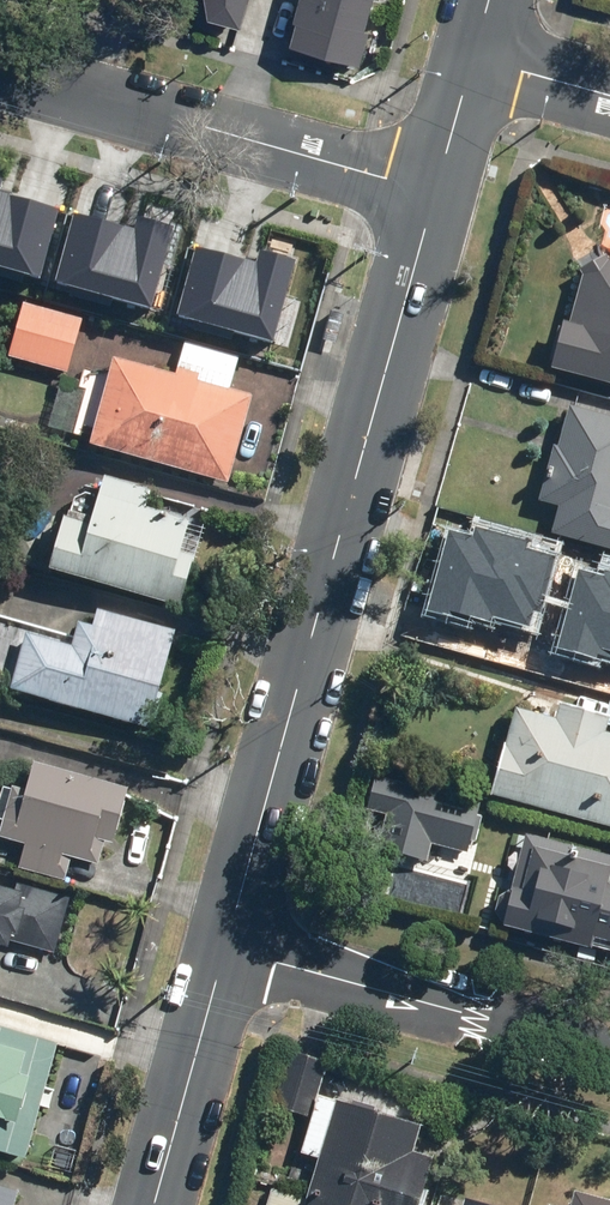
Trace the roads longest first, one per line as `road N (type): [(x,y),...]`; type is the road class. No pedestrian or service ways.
road 1 (secondary): [(224,948),(434,193)]
road 2 (tertiary): [(434,193),(0,73)]
road 3 (residential): [(224,948),(609,1052)]
road 4 (secondary): [(153,1204),(224,948)]
road 5 (tertiary): [(609,96),(472,59)]
road 6 (secondary): [(434,193),(472,59)]

